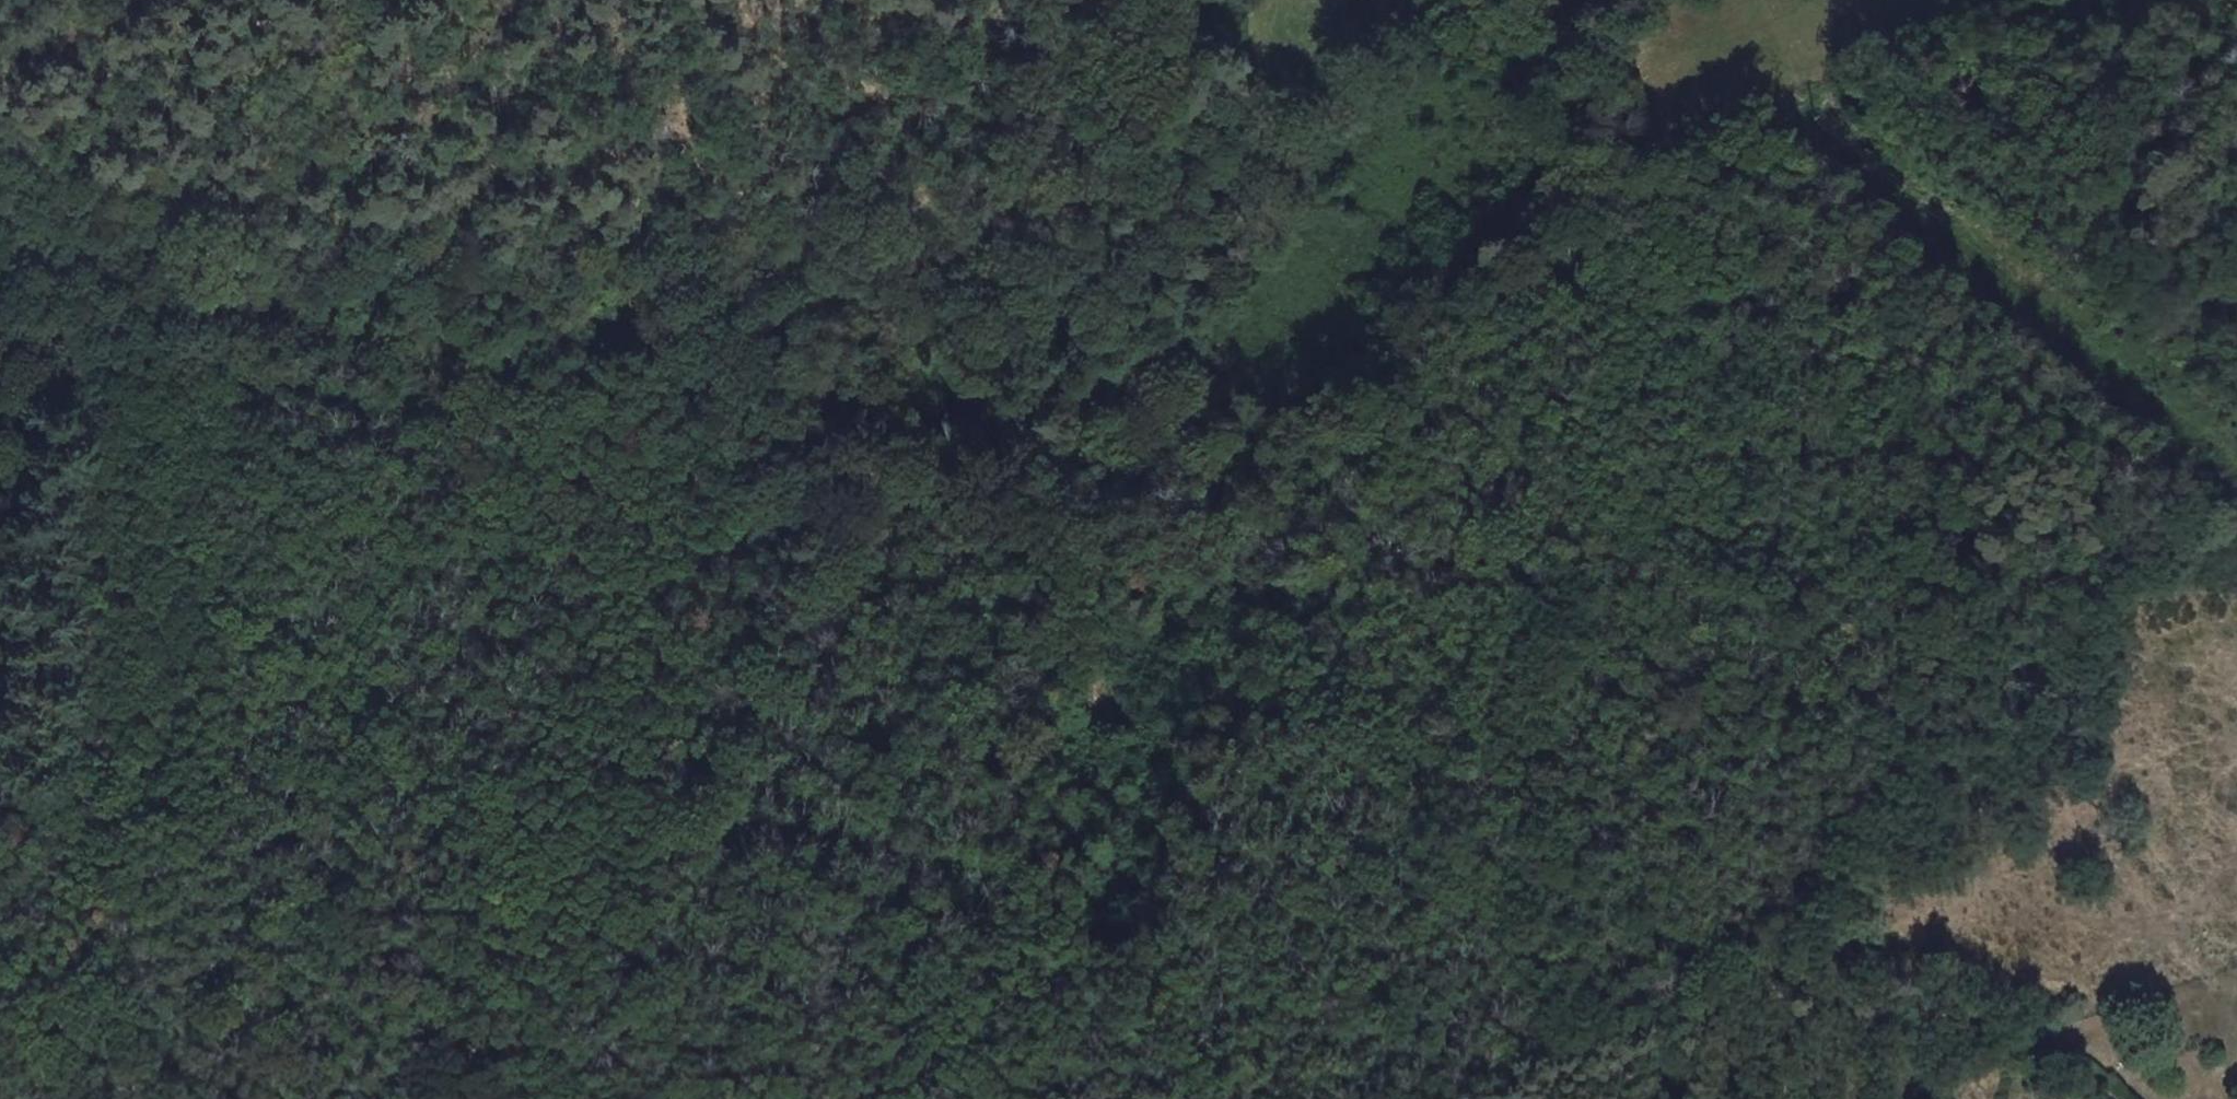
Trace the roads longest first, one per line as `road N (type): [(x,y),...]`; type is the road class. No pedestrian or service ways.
road 1 (track): [(1577,0),(1586,83),(1601,114),(1574,177),(1555,177),(1522,213),(1452,237),(1407,283),(1385,346),(1345,363),(1318,392),(1105,479),(1006,463),(849,390)]
road 2 (track): [(1105,479),(1198,486),(1369,479),(1652,455),(1904,462)]

